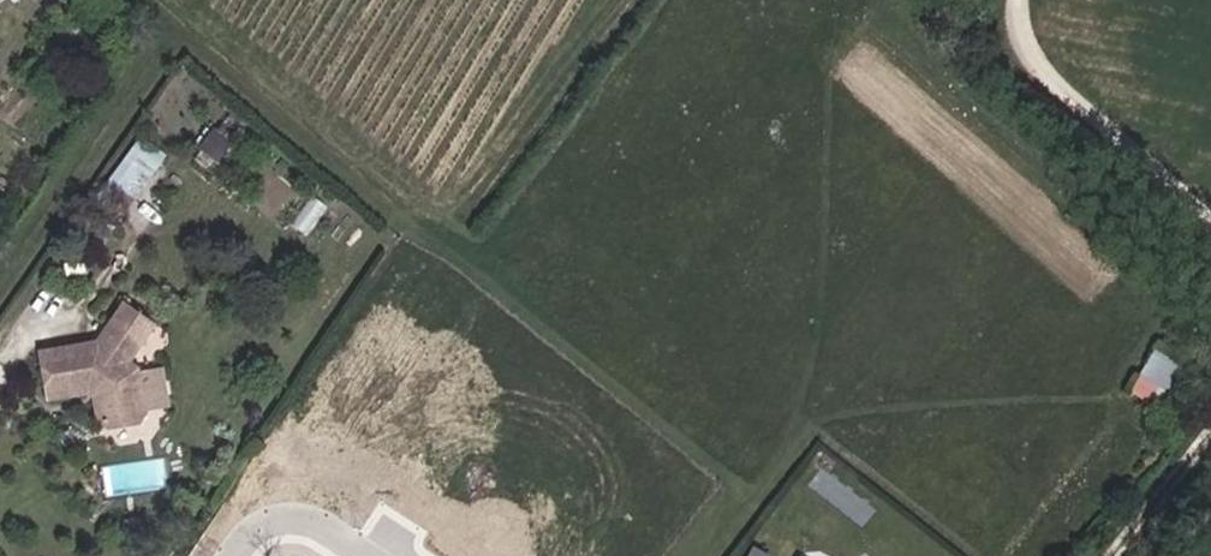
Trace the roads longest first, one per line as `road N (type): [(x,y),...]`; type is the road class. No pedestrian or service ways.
road 1 (residential): [(237,555),(258,524),(285,512),(319,514),(387,555)]

